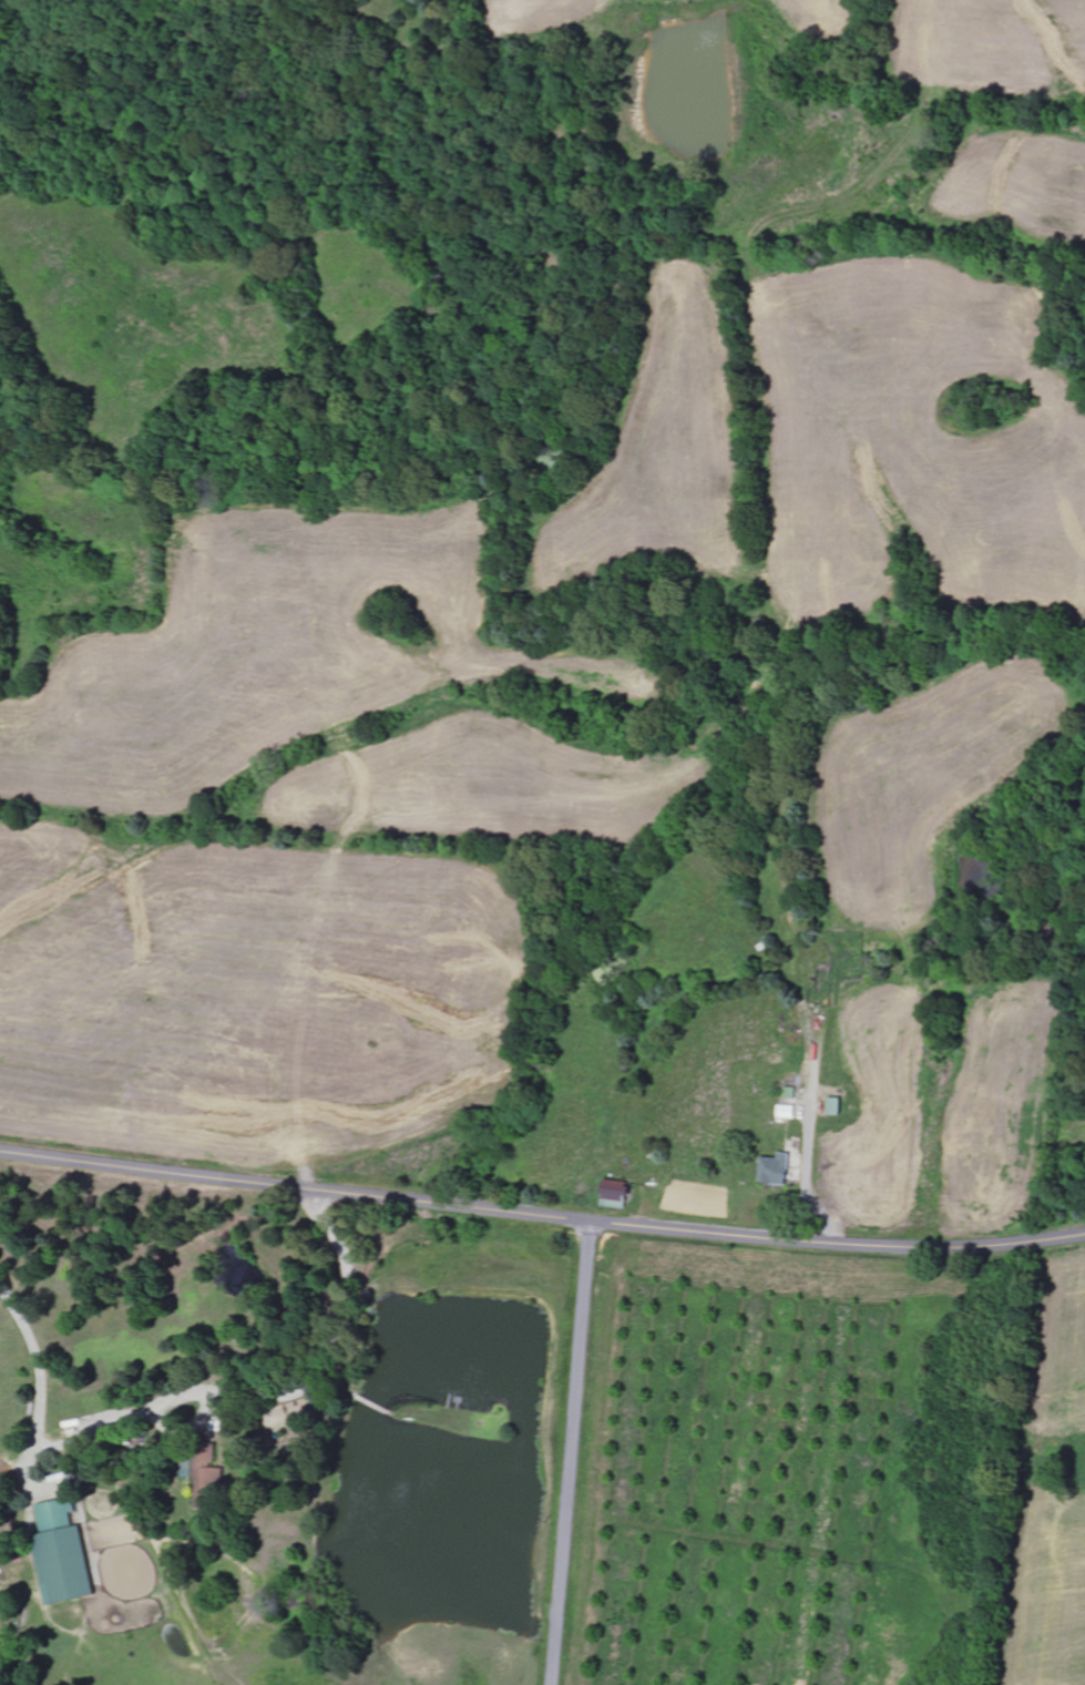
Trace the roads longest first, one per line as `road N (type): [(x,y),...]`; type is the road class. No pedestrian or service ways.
road 1 (tertiary): [(1084,1235),(970,1247),(830,1244),(0,1152)]
road 2 (residential): [(553,1684),(593,1222)]

